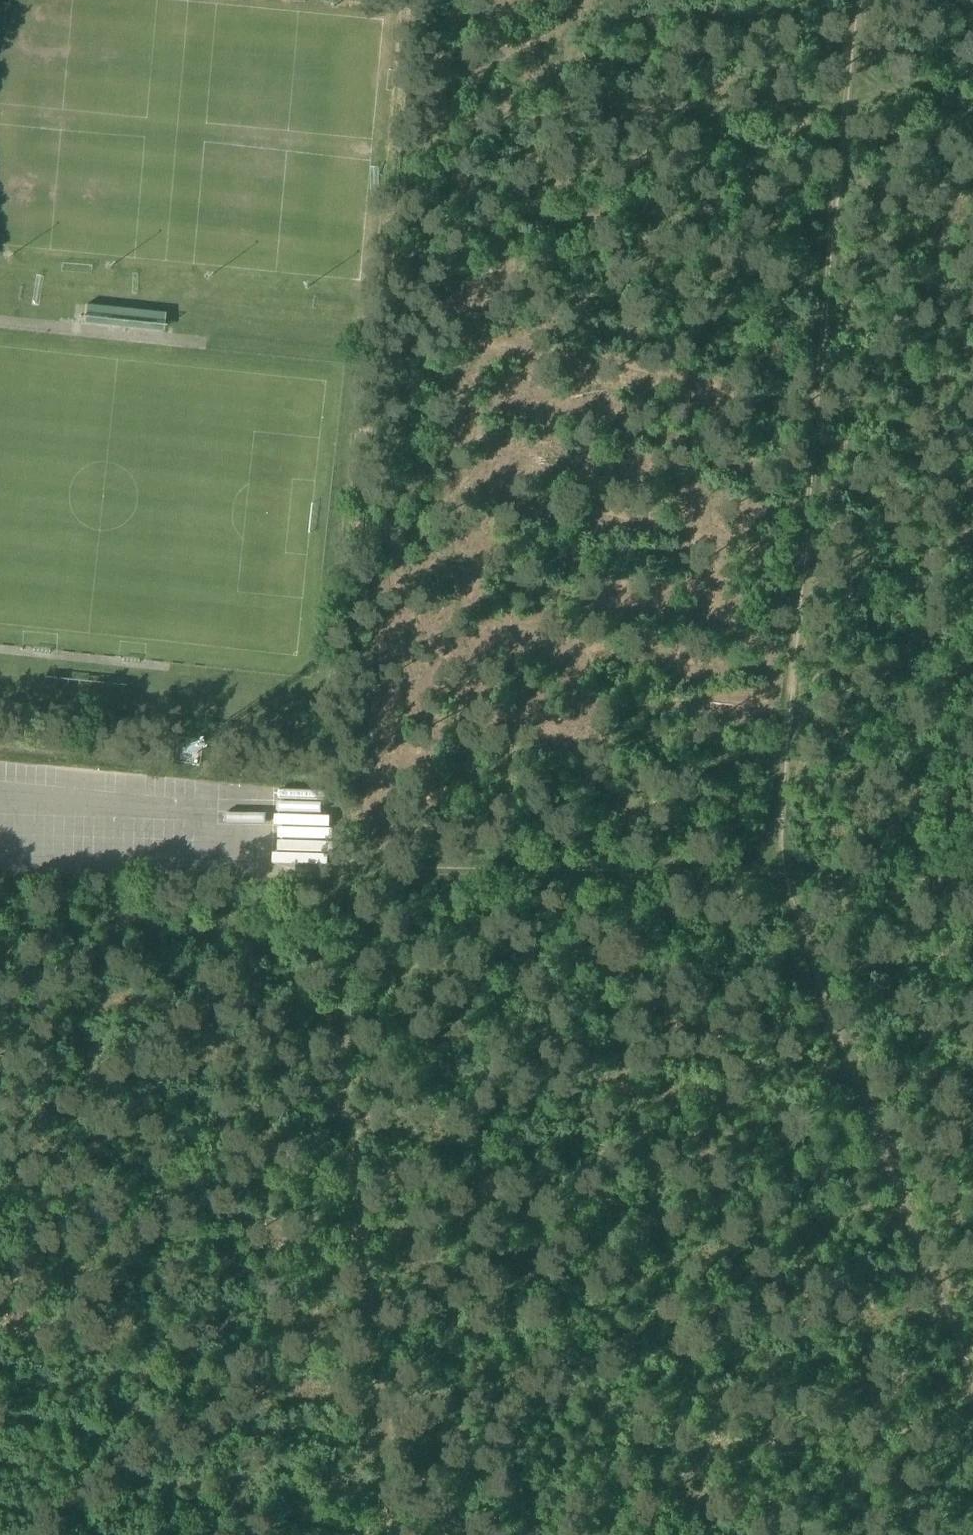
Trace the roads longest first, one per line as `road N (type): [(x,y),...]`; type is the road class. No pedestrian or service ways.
road 1 (track): [(395,1534),(320,871)]
road 2 (track): [(972,882),(320,871)]
road 3 (unclassified): [(0,862),(320,871)]
road 4 (track): [(972,107),(853,86),(861,0)]

